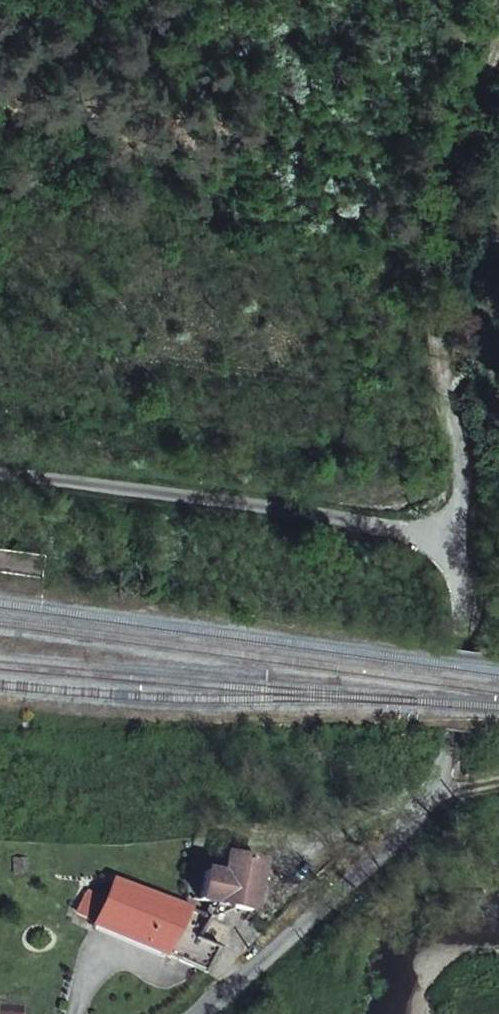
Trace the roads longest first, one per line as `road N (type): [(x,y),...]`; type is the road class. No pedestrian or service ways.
road 1 (unclassified): [(190,1013),(440,798),(458,735),(466,625),(454,548),(460,453),(428,257),(444,155),(498,47)]
road 2 (track): [(454,548),(363,519),(0,473)]

